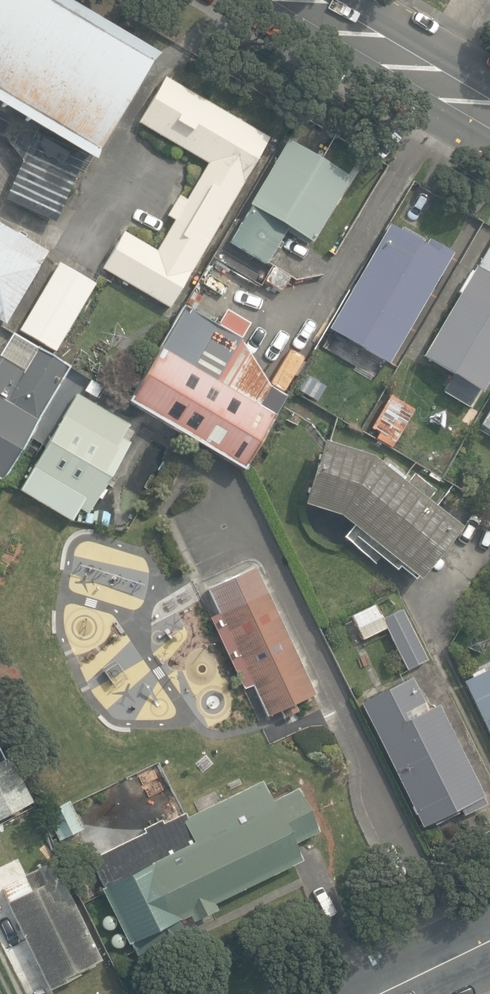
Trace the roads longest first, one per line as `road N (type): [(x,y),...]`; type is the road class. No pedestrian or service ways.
road 1 (secondary): [(489,107),(307,0)]
road 2 (unclassified): [(378,993),(489,939)]

